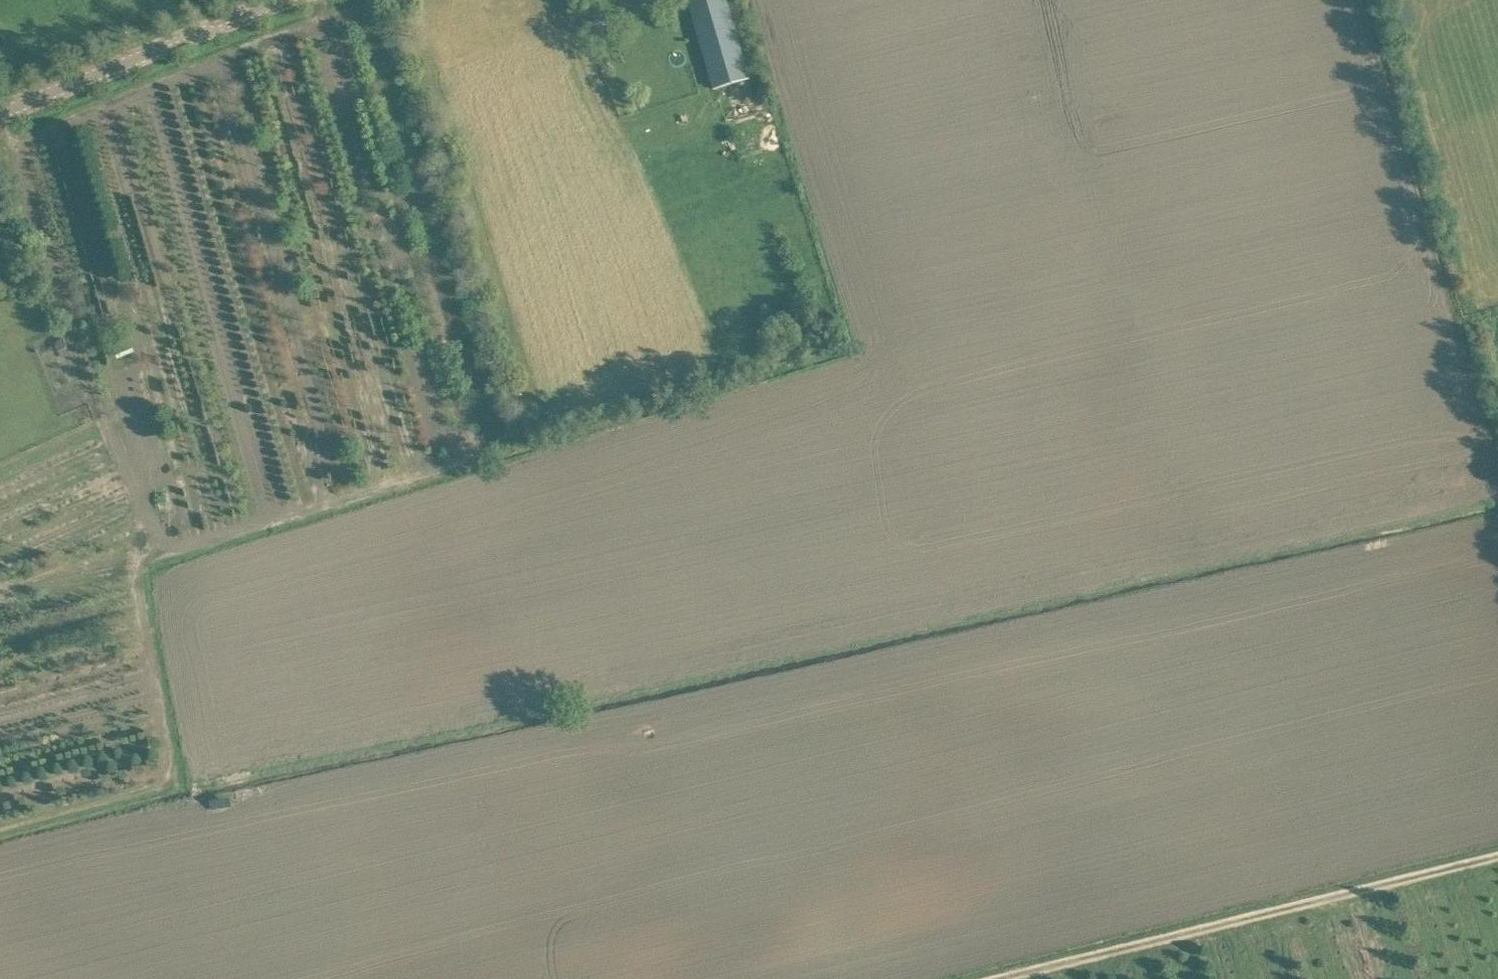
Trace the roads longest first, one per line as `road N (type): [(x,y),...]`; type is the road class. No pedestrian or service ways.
road 1 (track): [(1001,978),(1497,856)]
road 2 (unclassified): [(0,115),(286,0)]

